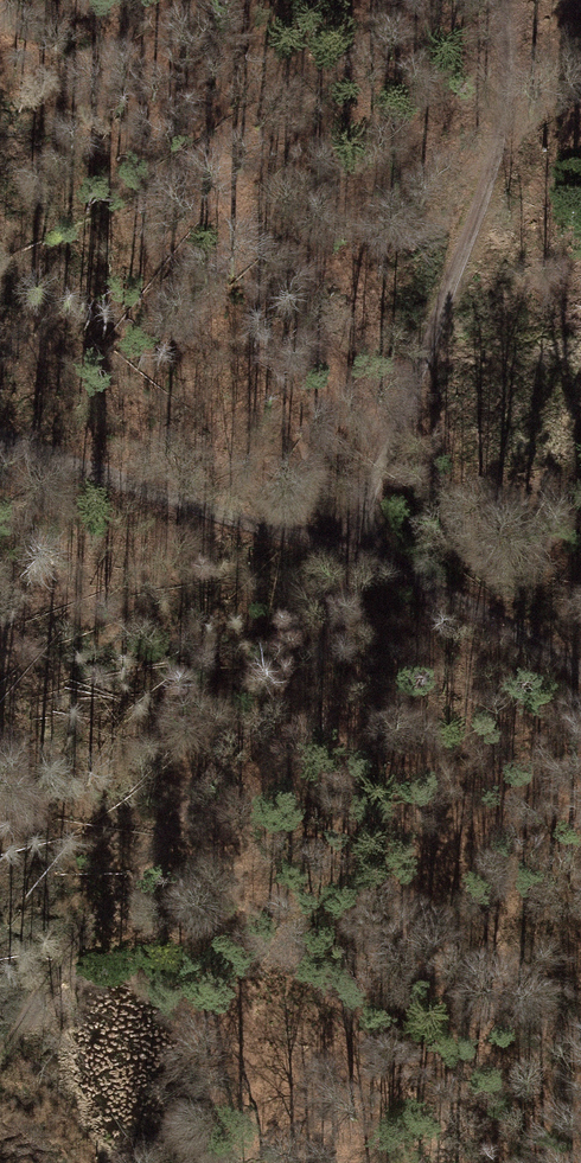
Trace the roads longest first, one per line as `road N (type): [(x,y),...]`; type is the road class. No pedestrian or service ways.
road 1 (track): [(0,1061),(73,950),(162,845),(213,761),(284,698),(323,640),(500,145),(510,93),(504,0)]
road 2 (track): [(0,437),(415,583),(580,675)]

